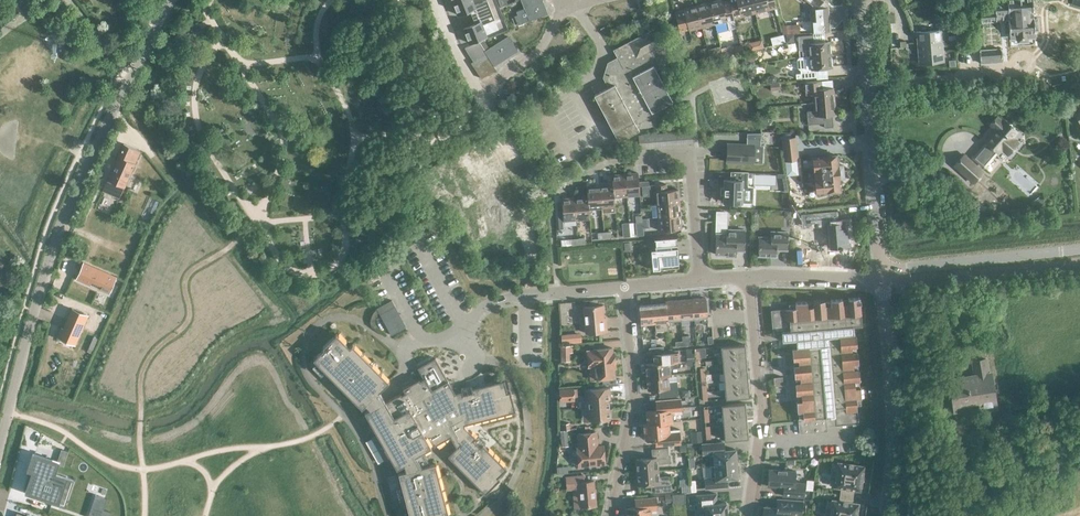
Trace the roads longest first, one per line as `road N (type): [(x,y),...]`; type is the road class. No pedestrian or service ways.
road 1 (residential): [(0,440),(59,224),(170,0)]
road 2 (residential): [(881,278),(858,0)]
road 3 (residential): [(699,280),(688,163),(679,157),(605,163),(561,190)]
road 4 (residential): [(747,276),(761,416),(748,515)]
road 5 (unclassified): [(884,515),(892,414),(881,278)]
road 6 (residential): [(562,8),(542,46),(485,102),(433,0)]
road 7 (residential): [(609,515),(634,400),(625,286)]
road 8 (residential): [(881,278),(1079,250)]
road 9 (residential): [(461,325),(506,297),(625,286)]
road 10 (residential): [(881,278),(747,276)]

